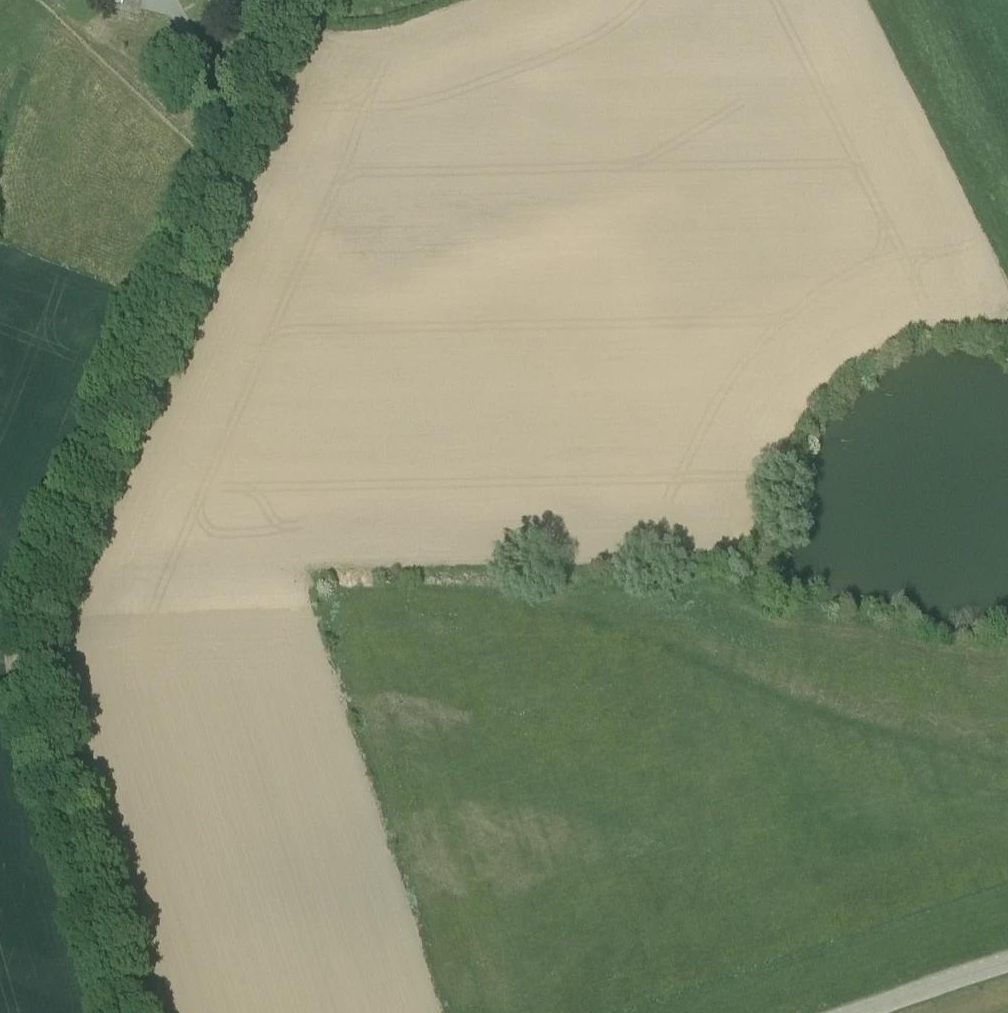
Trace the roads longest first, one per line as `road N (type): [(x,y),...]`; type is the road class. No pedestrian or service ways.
road 1 (track): [(938,0),(1007,144)]
road 2 (unclassified): [(1007,965),(862,1012)]

